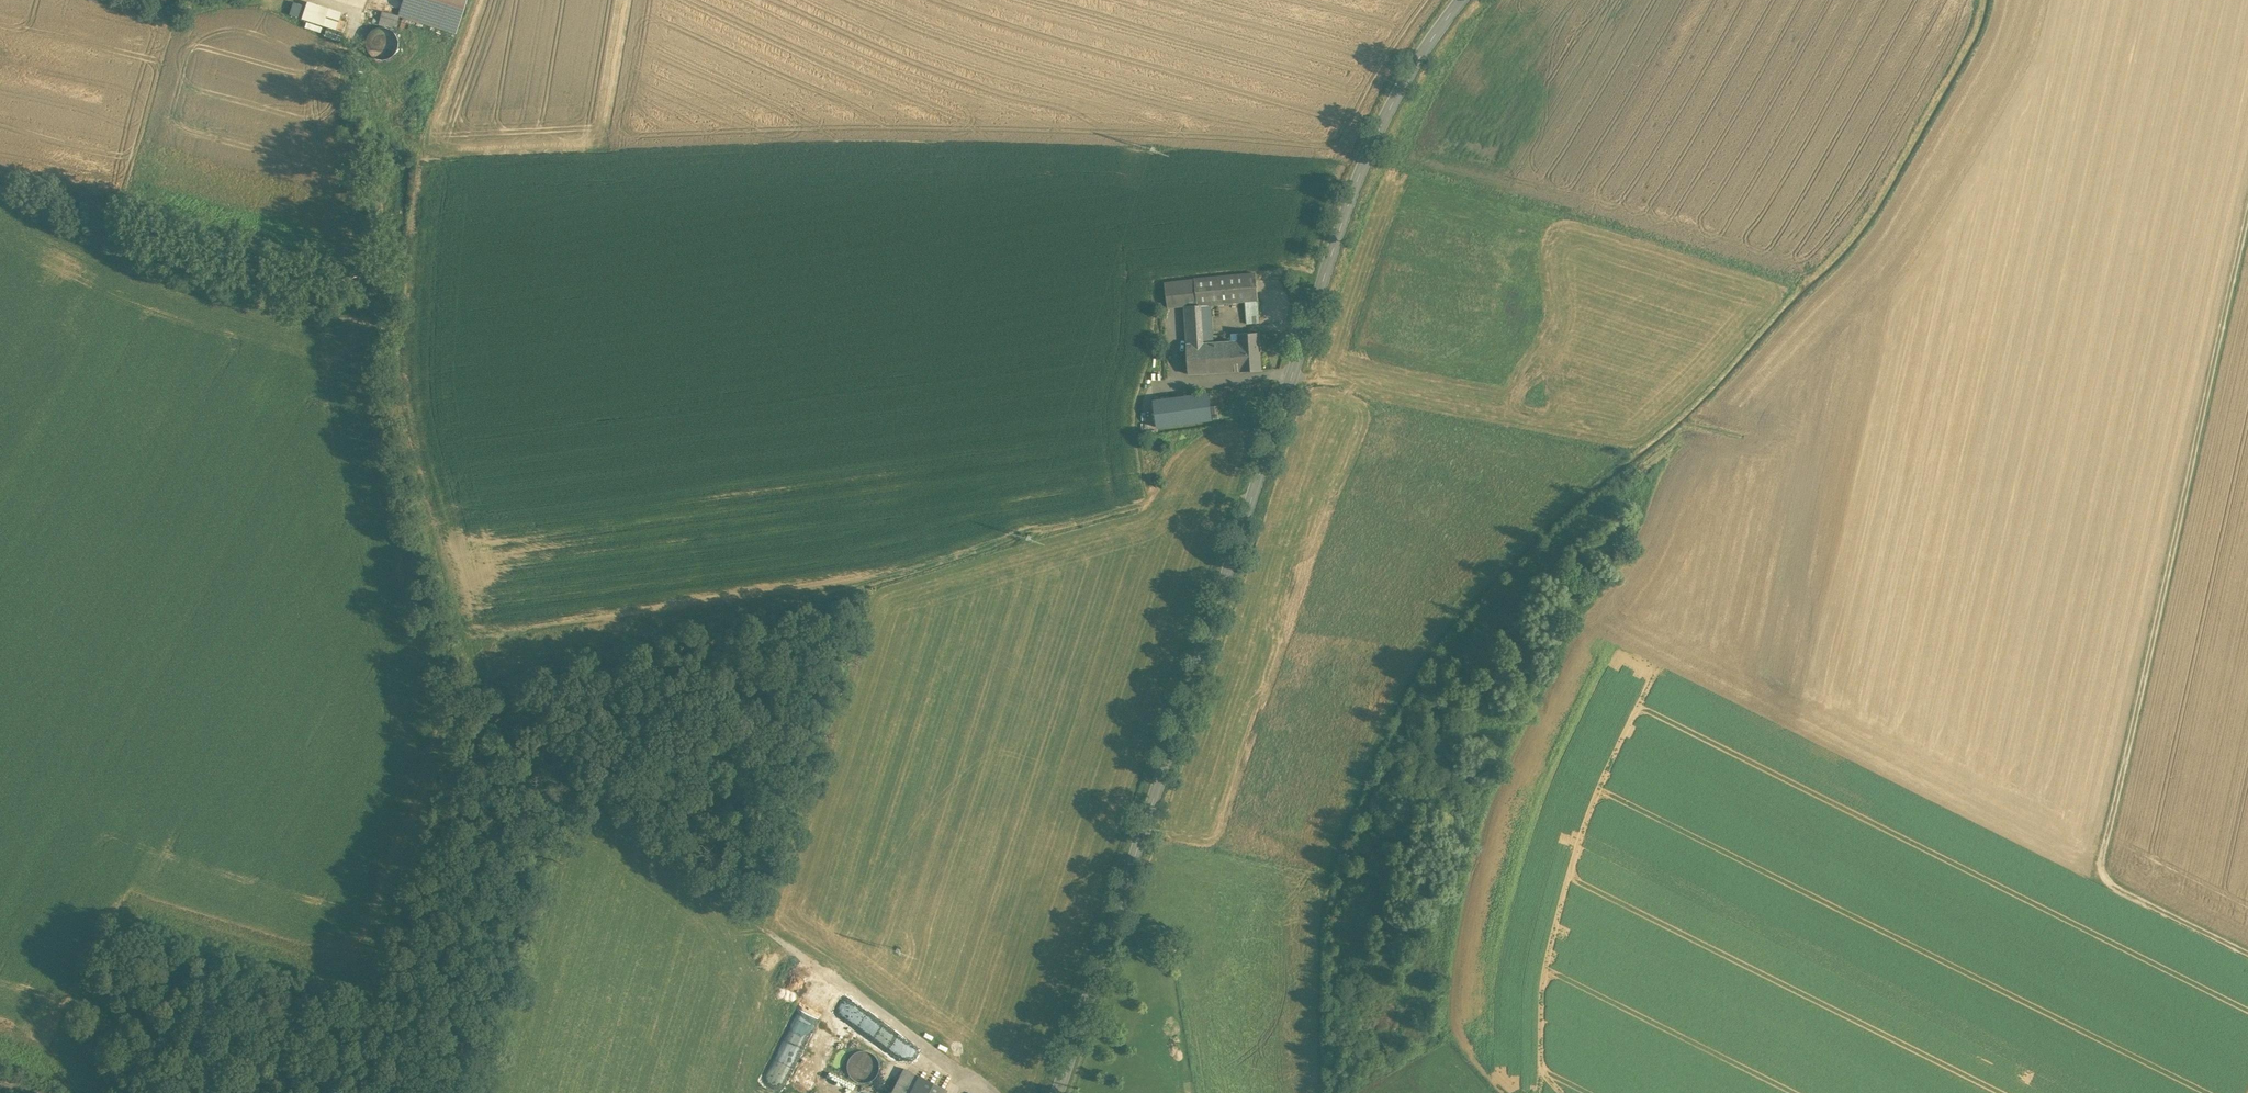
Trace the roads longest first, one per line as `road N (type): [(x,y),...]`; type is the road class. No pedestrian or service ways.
road 1 (secondary): [(1059,1092),(1367,156),(1464,0)]
road 2 (track): [(2247,223),(2102,867),(2112,885),(2247,952)]

